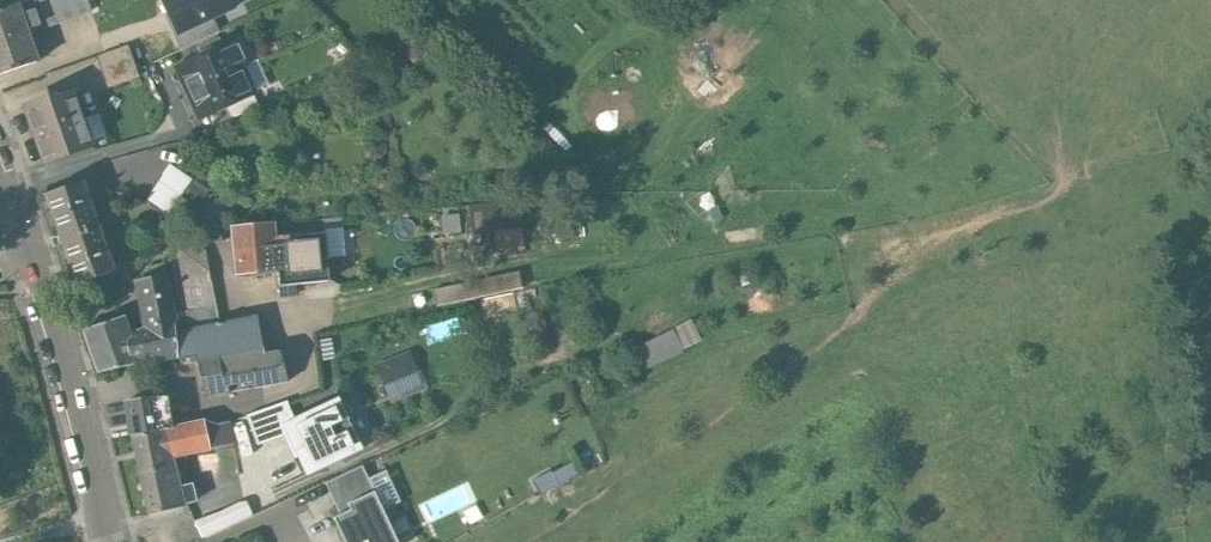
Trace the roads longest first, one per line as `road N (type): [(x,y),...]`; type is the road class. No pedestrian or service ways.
road 1 (tertiary): [(0,170),(42,288),(109,541)]

